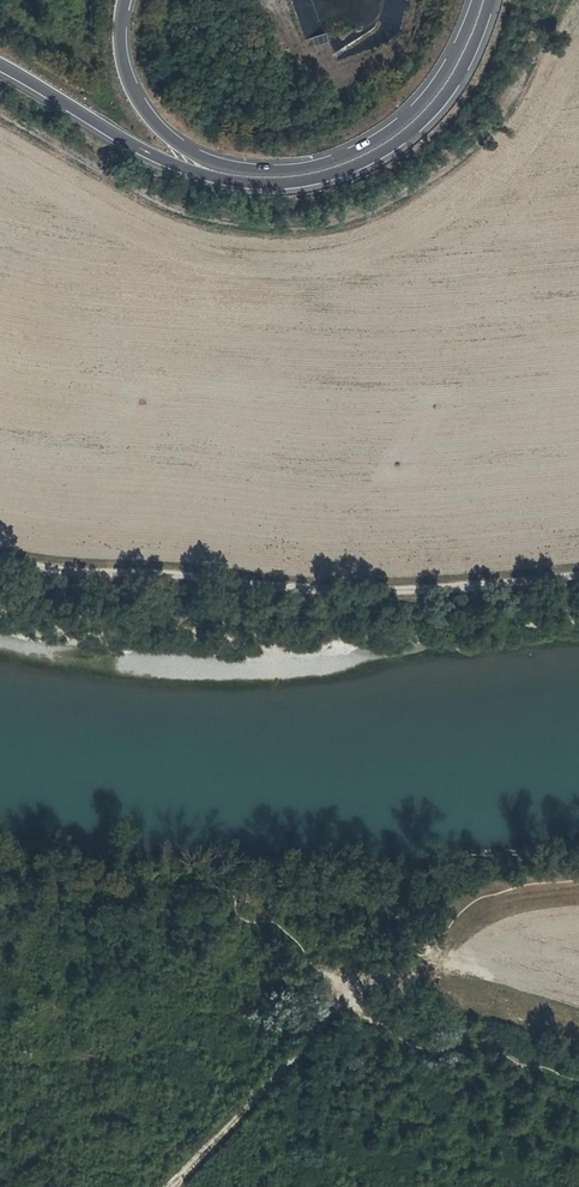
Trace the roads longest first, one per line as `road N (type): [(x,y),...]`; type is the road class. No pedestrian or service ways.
road 1 (track): [(0,555),(350,587),(578,575)]
road 2 (motorway): [(0,65),(146,152),(215,178),(307,180),(387,143)]
road 3 (motorway): [(387,143),(306,170),(208,162),(166,134),(131,88),(120,36),(126,0)]
road 4 (track): [(171,1186),(342,994)]
road 5 (motorway): [(483,0),(457,67),(387,143)]

